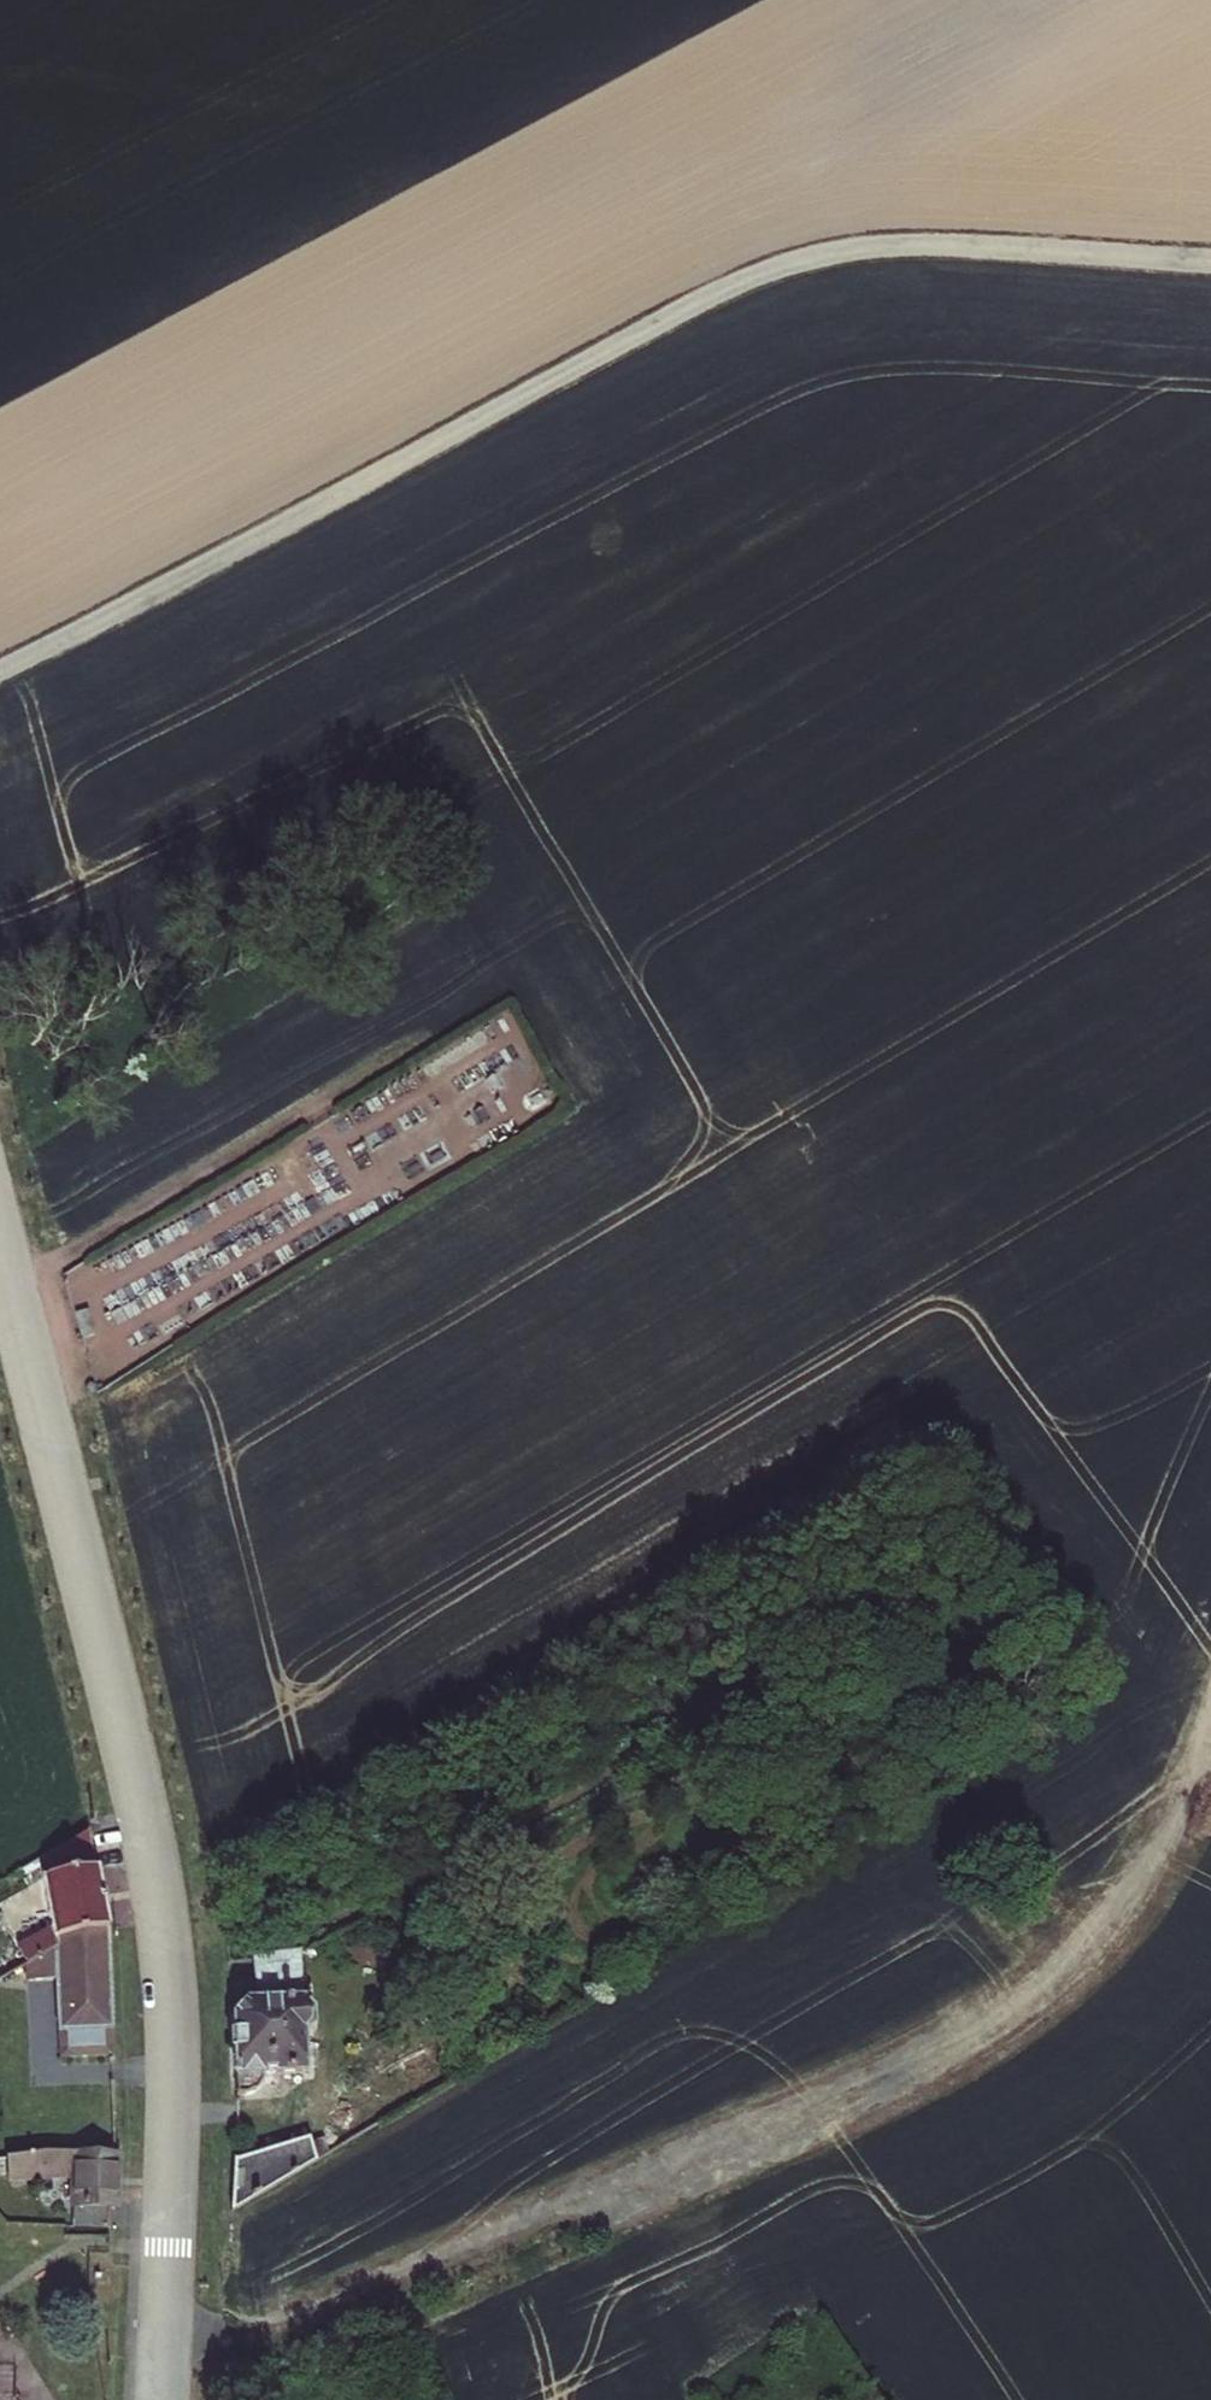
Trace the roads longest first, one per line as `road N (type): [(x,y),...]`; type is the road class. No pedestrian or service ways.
road 1 (track): [(0,670),(776,271),(848,252),(932,249),(1210,262)]
road 2 (track): [(167,2330),(226,2330),(385,2289),(959,2052),(1061,1985),(1143,1890),(1210,1755)]
road 3 (tertiary): [(163,2399),(172,2066),(128,1738)]
road 4 (unclassified): [(128,1738),(0,1233)]

